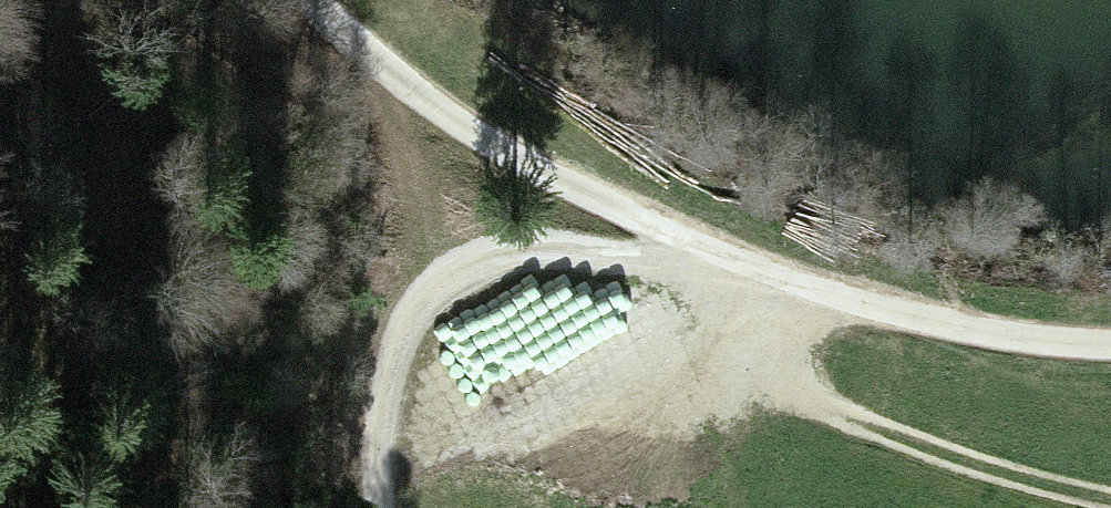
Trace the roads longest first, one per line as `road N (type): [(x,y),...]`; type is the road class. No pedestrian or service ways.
road 1 (unclassified): [(1110,337),(899,307),(736,255),(551,164),(398,59),(335,0)]
road 2 (track): [(389,507),(384,415),(393,362),(409,323),(444,282),(500,256),(535,251),(736,255)]
road 3 (track): [(807,281),(804,312),(816,366),(867,416),(1005,472),(1110,496)]

